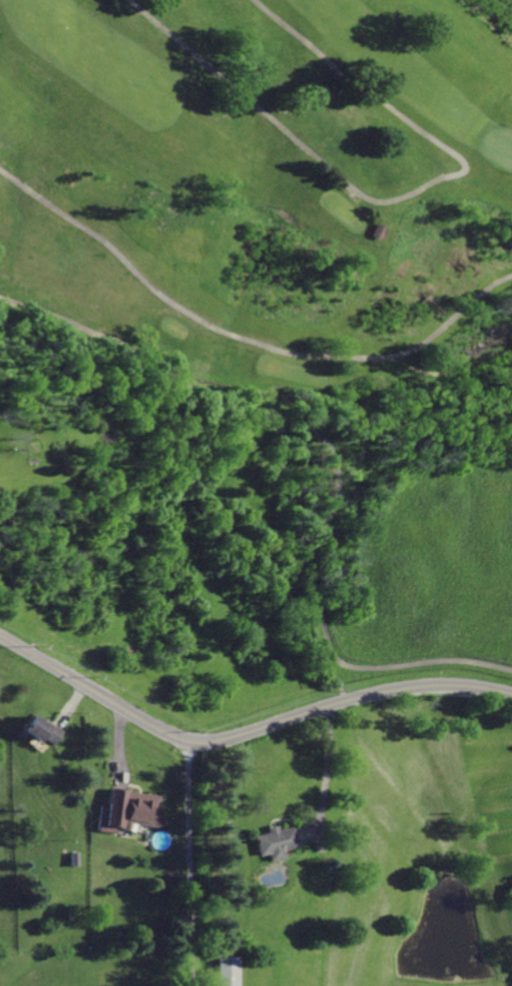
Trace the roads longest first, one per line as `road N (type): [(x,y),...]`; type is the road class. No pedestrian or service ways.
road 1 (residential): [(0,637),(191,743),(395,690),(451,686),(511,695)]

